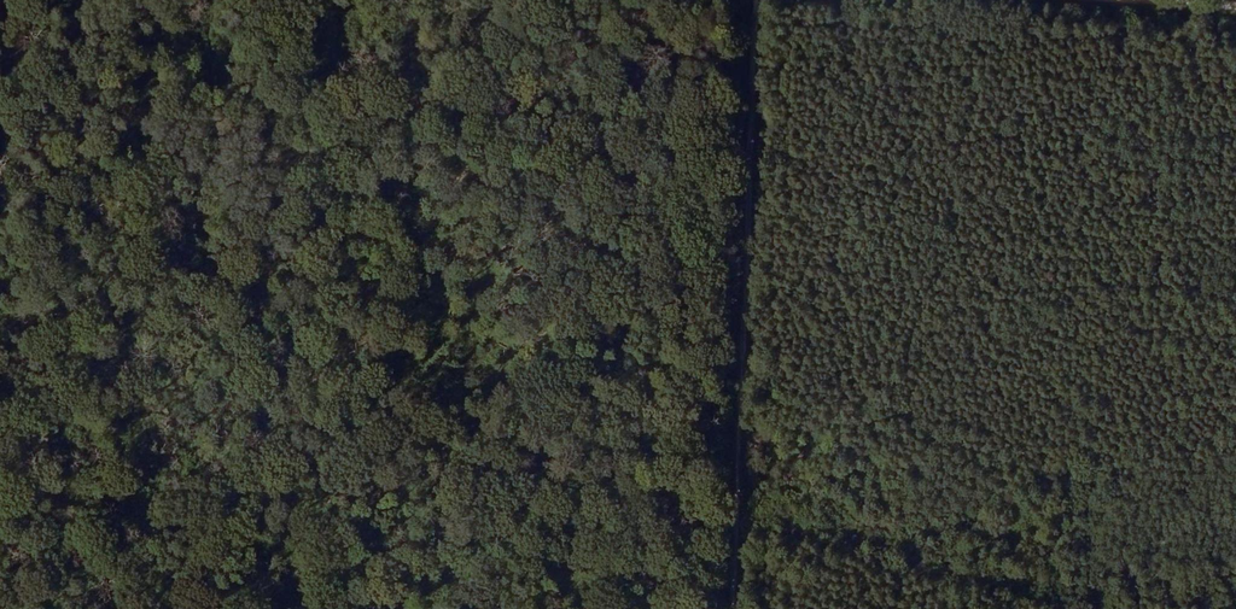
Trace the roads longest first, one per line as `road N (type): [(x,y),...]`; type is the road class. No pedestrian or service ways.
road 1 (track): [(1235,16),(978,0)]

